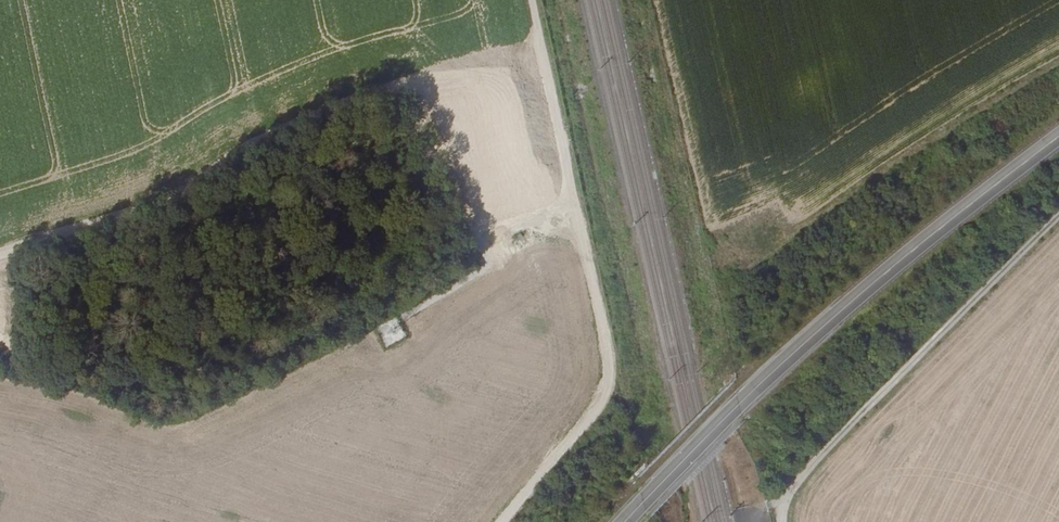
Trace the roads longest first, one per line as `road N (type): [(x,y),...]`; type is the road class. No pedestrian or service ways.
road 1 (track): [(0,260),(125,218),(392,86),(413,97),(467,215),(483,230),(509,229),(576,196)]
road 2 (tertiary): [(625,521),(823,327),(1058,138)]
road 3 (track): [(521,521),(606,418),(617,380),(531,0)]
road 4 (track): [(783,521),(801,481),(1058,216)]

